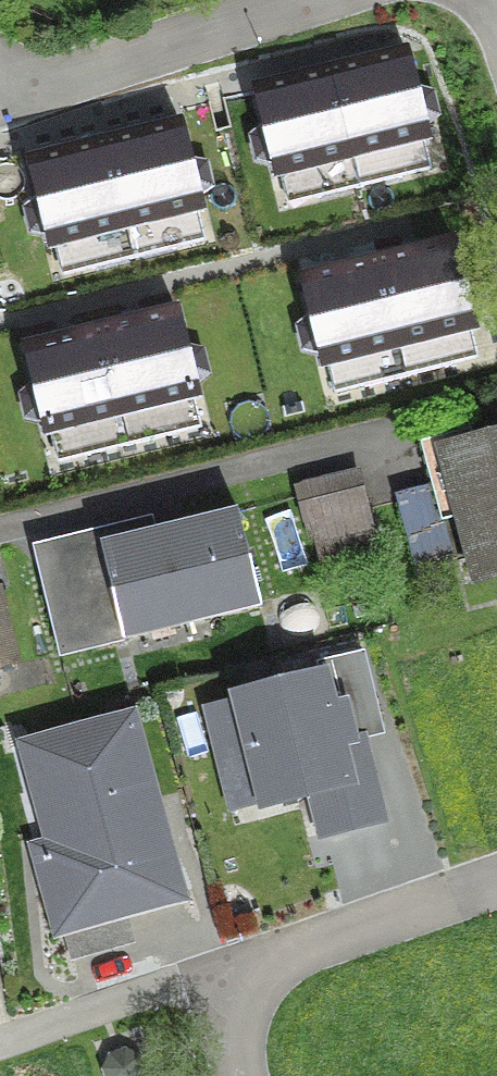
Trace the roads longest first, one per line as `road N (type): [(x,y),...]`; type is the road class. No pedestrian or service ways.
road 1 (residential): [(496,883),(275,960),(226,1034),(240,1075)]
road 2 (residential): [(0,97),(308,0)]

